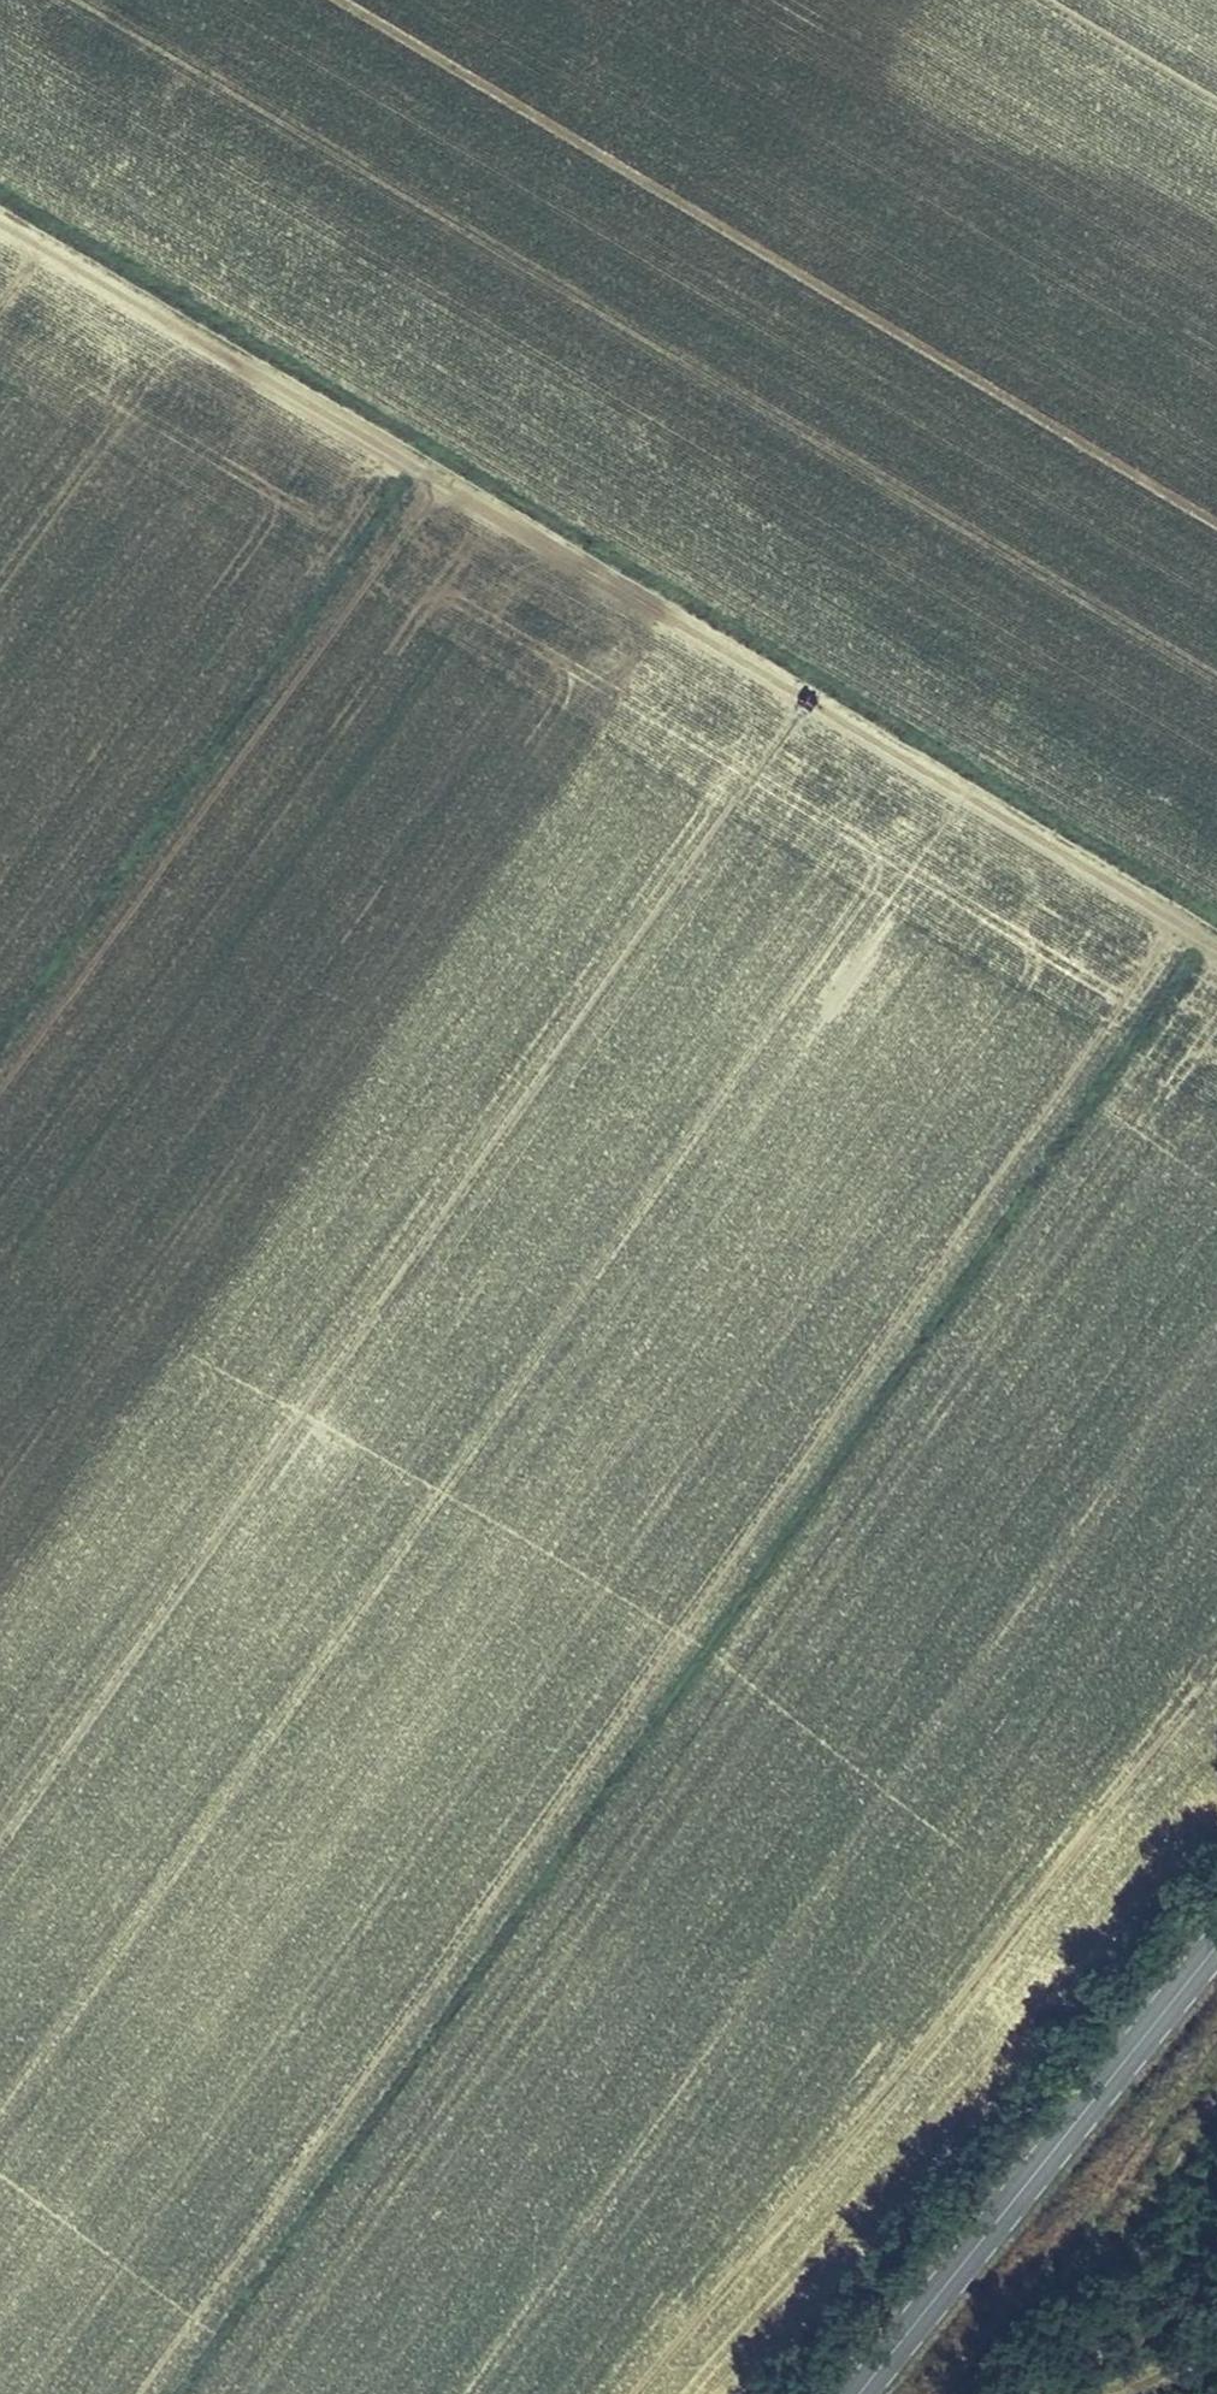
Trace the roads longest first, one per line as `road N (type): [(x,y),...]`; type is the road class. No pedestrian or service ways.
road 1 (secondary): [(876,2393),(1216,1979)]

